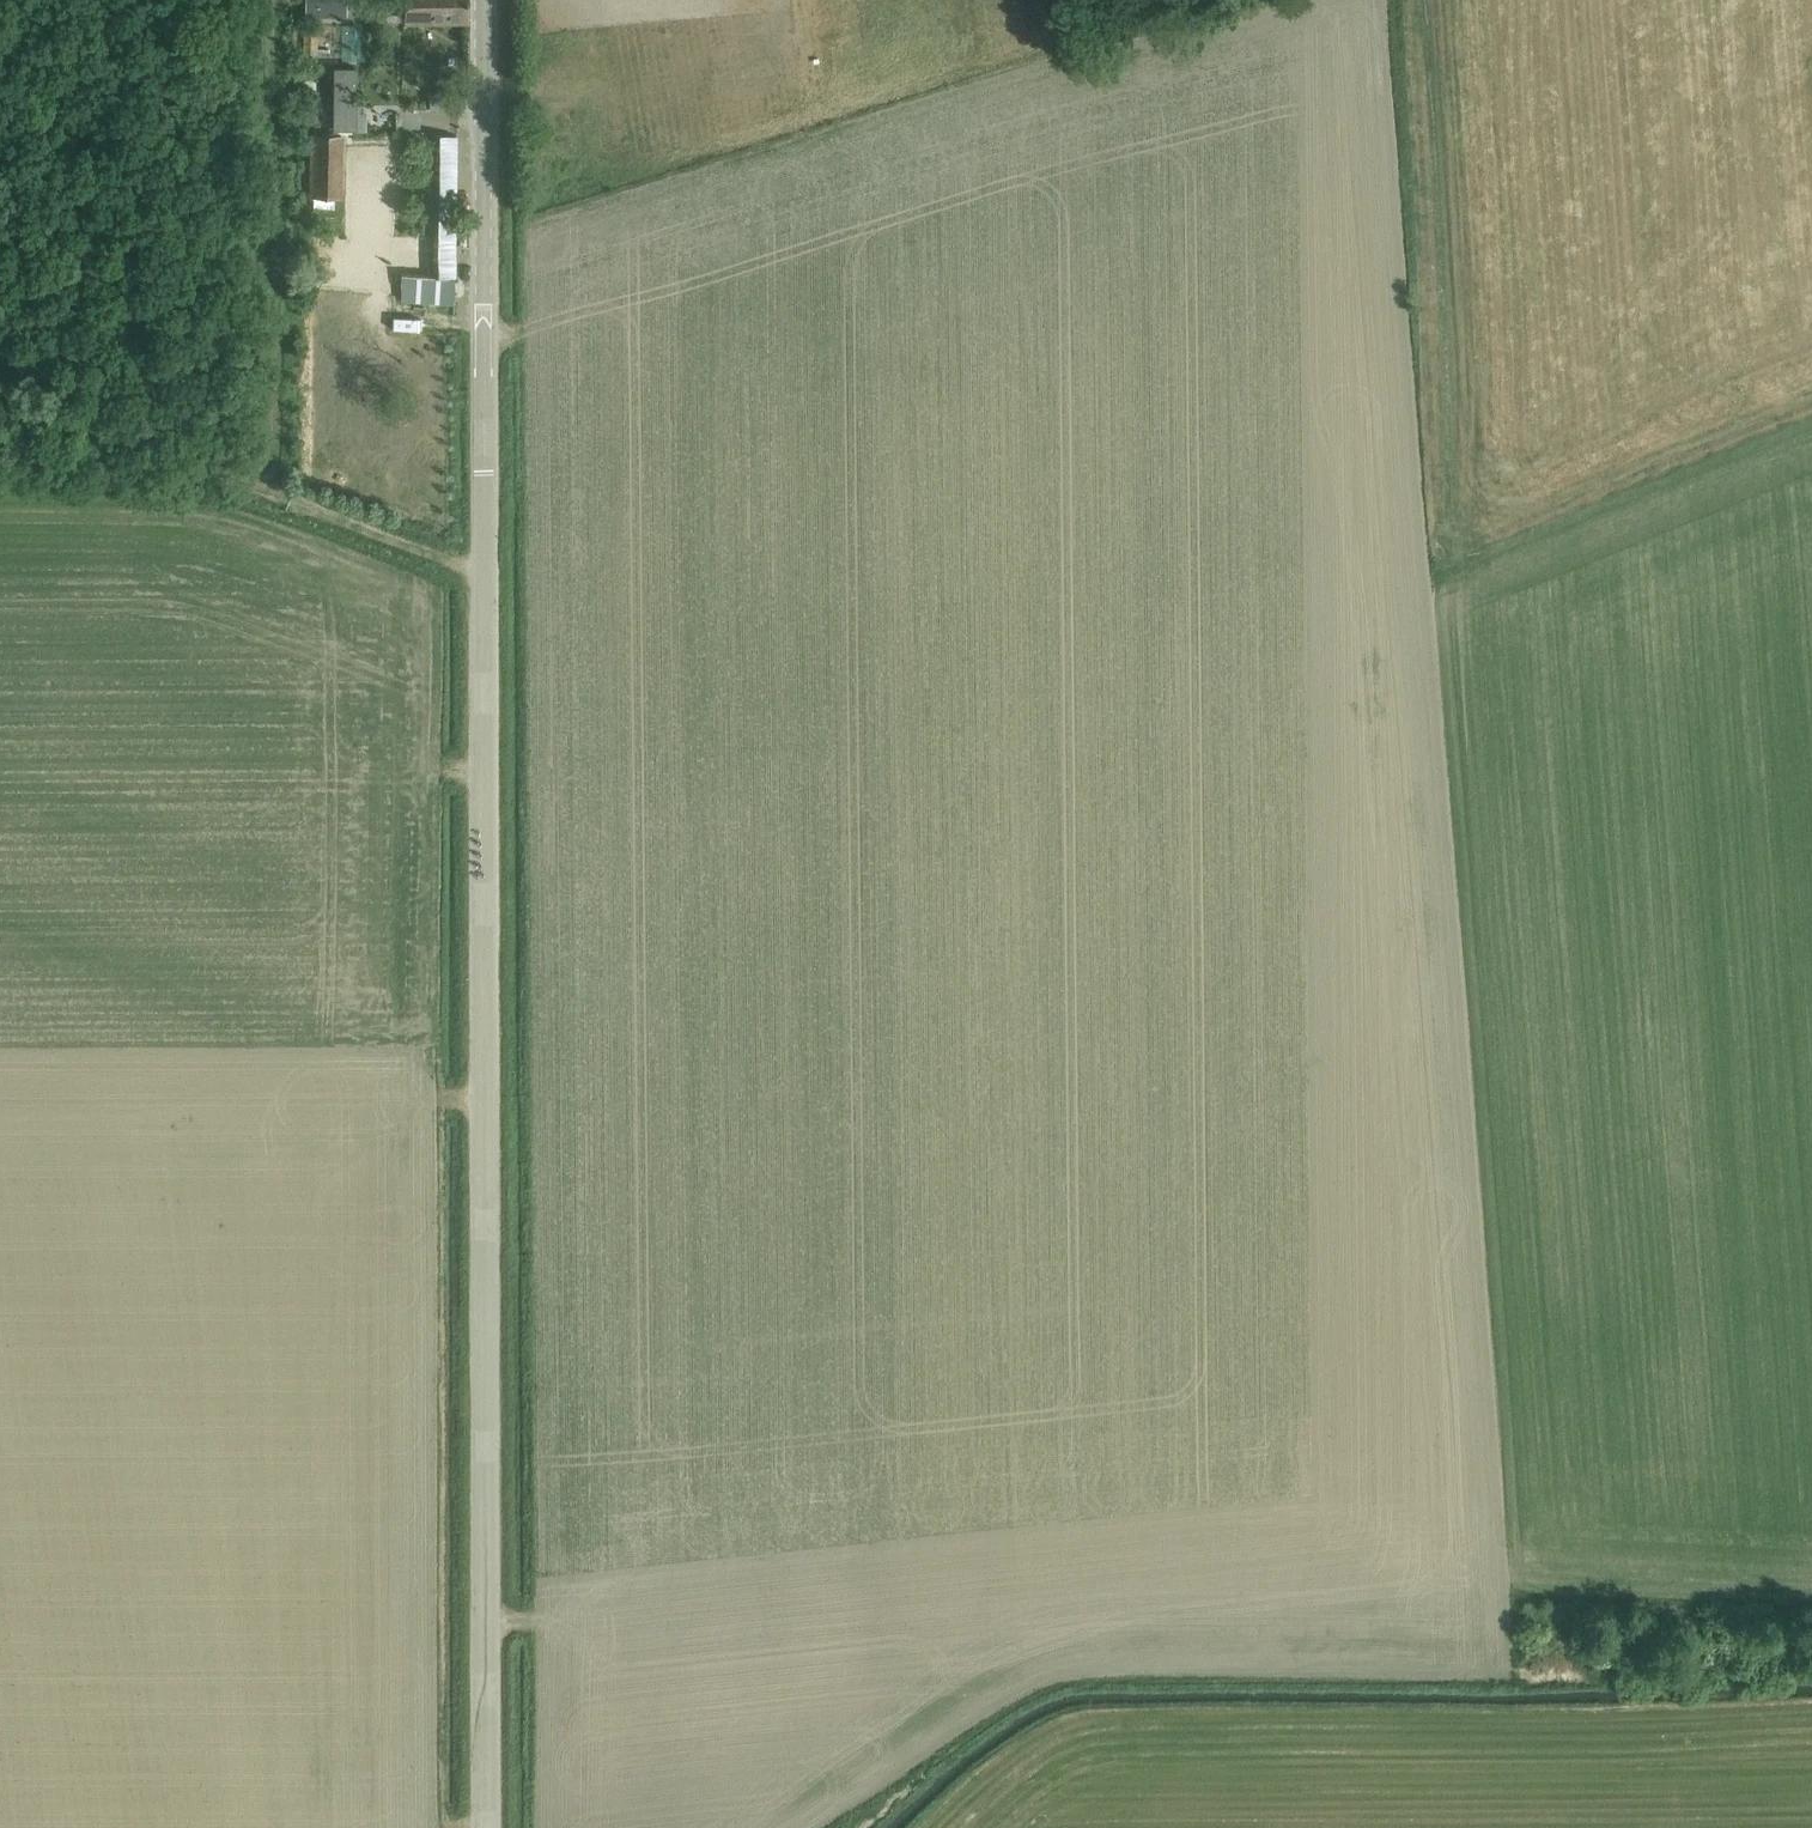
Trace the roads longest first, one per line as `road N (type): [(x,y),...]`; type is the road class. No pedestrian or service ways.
road 1 (unclassified): [(486,1827),(483,0)]
road 2 (track): [(484,570),(245,477),(0,475)]

